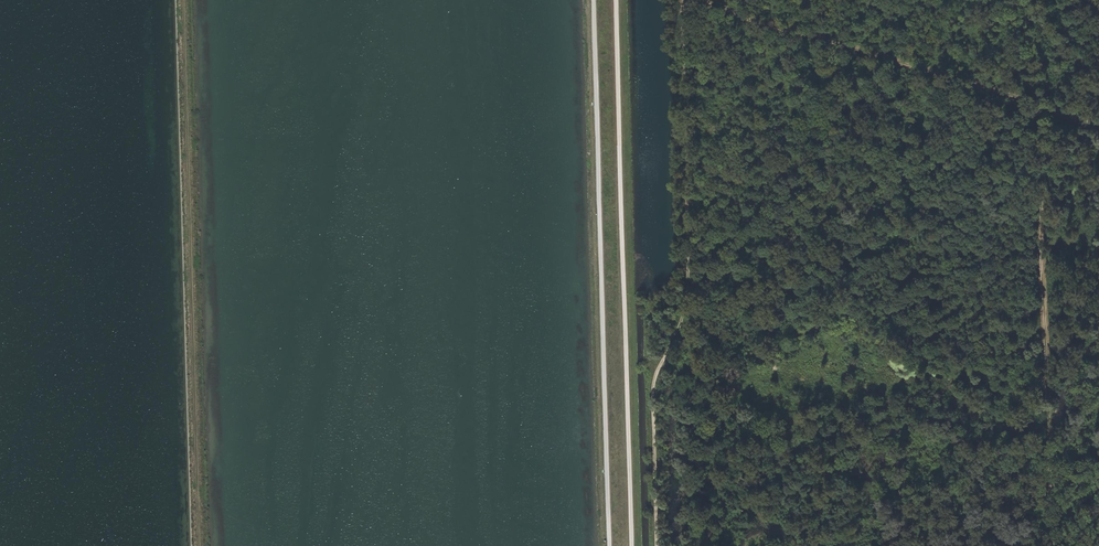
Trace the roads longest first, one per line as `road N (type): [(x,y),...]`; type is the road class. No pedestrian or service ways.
road 1 (track): [(680,0),(687,285),(651,388),(655,545)]
road 2 (track): [(609,545),(593,0)]
road 3 (track): [(184,0),(200,545)]
road 4 (track): [(618,0),(633,545)]
road 5 (track): [(1050,545),(1033,110)]
road 6 (track): [(710,0),(856,43),(1033,110)]

